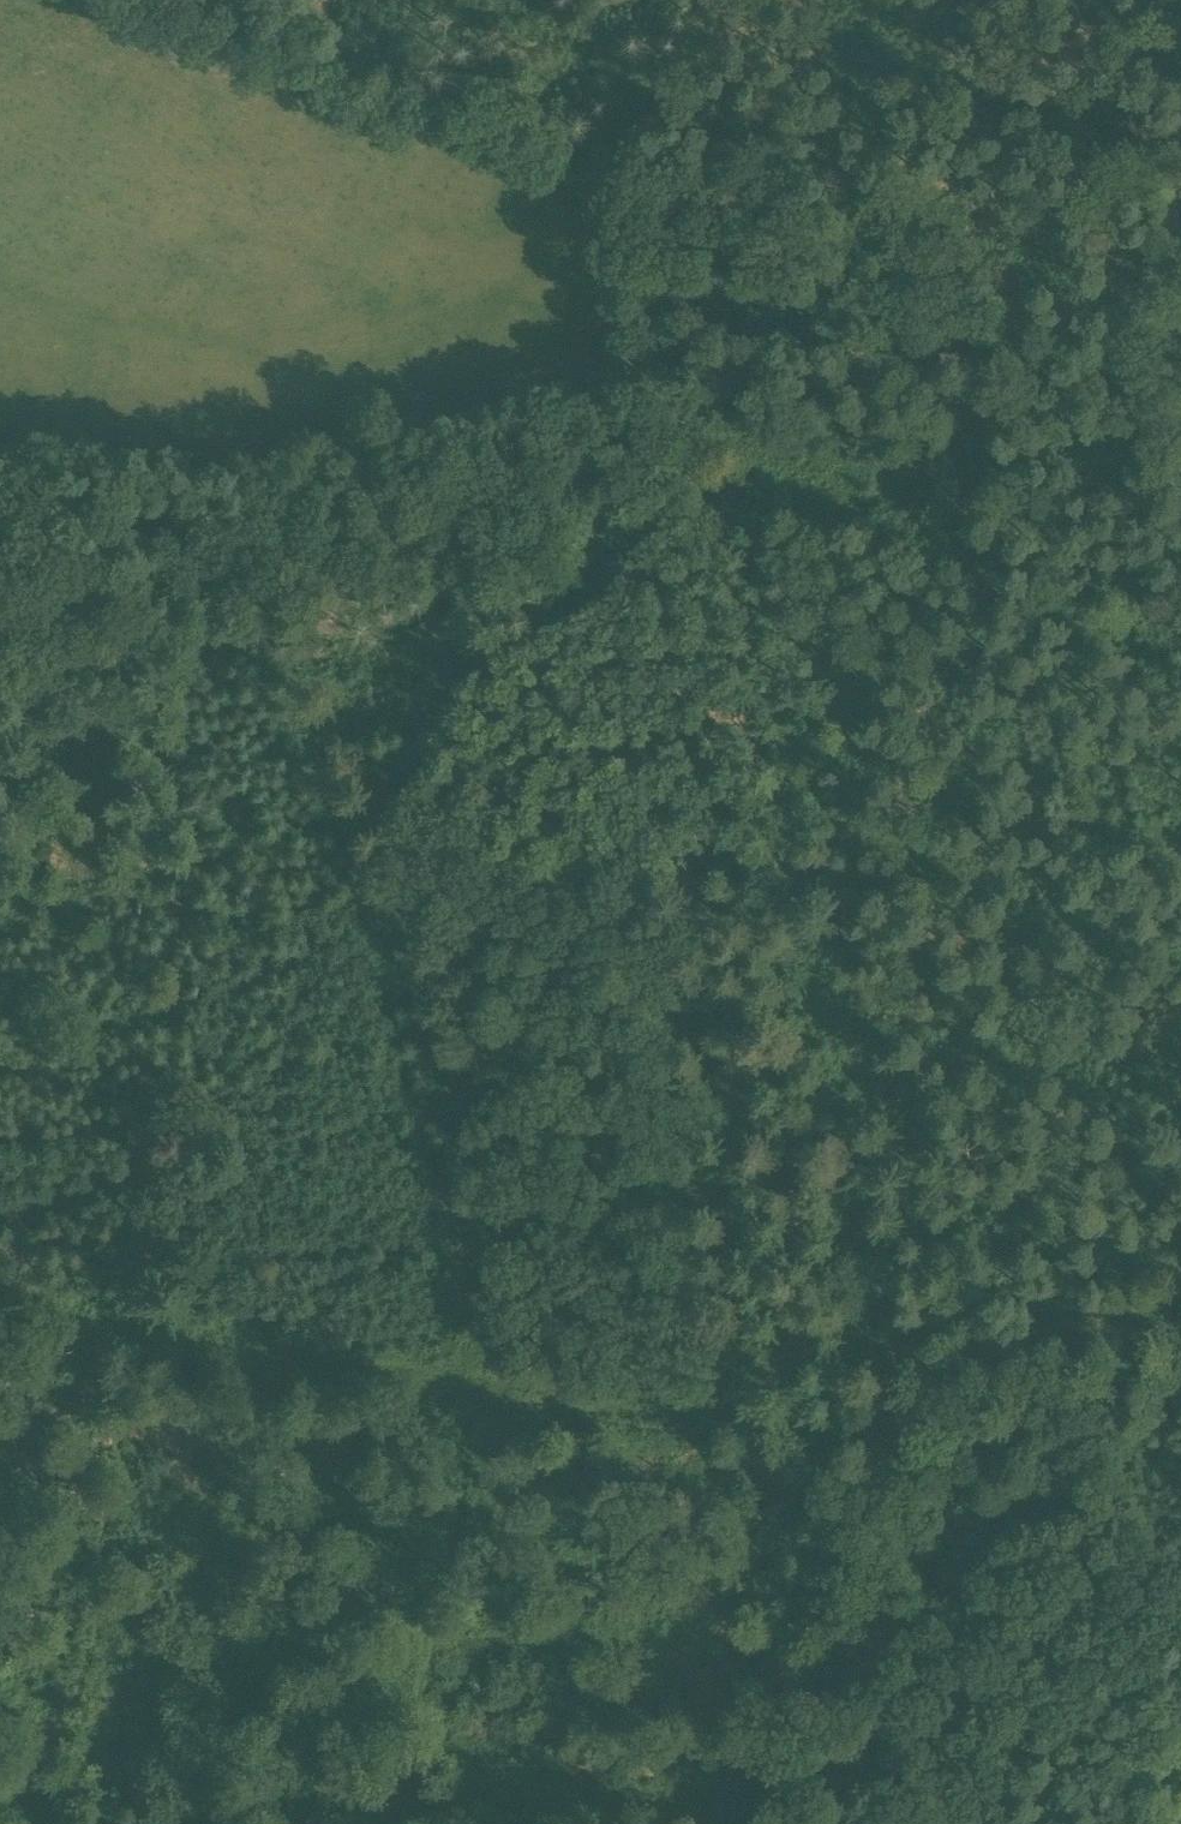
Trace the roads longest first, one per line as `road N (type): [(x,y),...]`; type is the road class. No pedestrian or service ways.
road 1 (track): [(0,1321),(854,1427),(882,1441),(904,1471)]
road 2 (track): [(1180,1342),(879,1483),(756,1823)]

